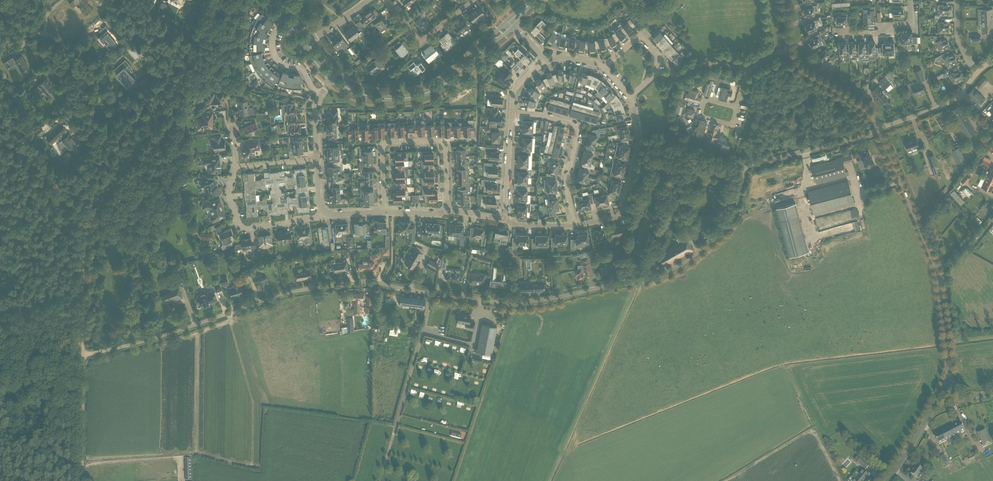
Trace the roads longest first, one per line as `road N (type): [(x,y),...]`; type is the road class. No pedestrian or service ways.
road 1 (unclassified): [(83,355),(294,292),(367,283),(512,302),(658,275),(728,224),(751,166),(880,130)]
road 2 (track): [(83,355),(93,216),(184,78),(223,0)]
road 3 (unclassified): [(950,383),(936,265),(880,130)]
road 4 (residential): [(102,142),(62,43),(28,33),(0,8)]
road 5 (tertiary): [(487,46),(445,83),(408,98),(368,96),(332,78)]
road 6 (residential): [(574,226),(612,220),(624,206),(637,143),(629,97)]
road 7 (residential): [(574,226),(566,186),(578,131),(512,114)]
road 8 (residential): [(322,211),(309,220),(243,229),(229,196),(236,166)]
road 9 (unclassified): [(880,130),(940,104),(992,61)]
road 10 (unclassified): [(880,130),(855,102),(801,70),(788,48)]
road 11 (track): [(80,480),(83,355)]
road 12 (track): [(0,134),(93,216)]
road 13 (residential): [(386,0),(420,42),(474,0)]
road 14 (residential): [(629,97),(656,74),(657,59),(647,45),(632,44),(604,69)]

